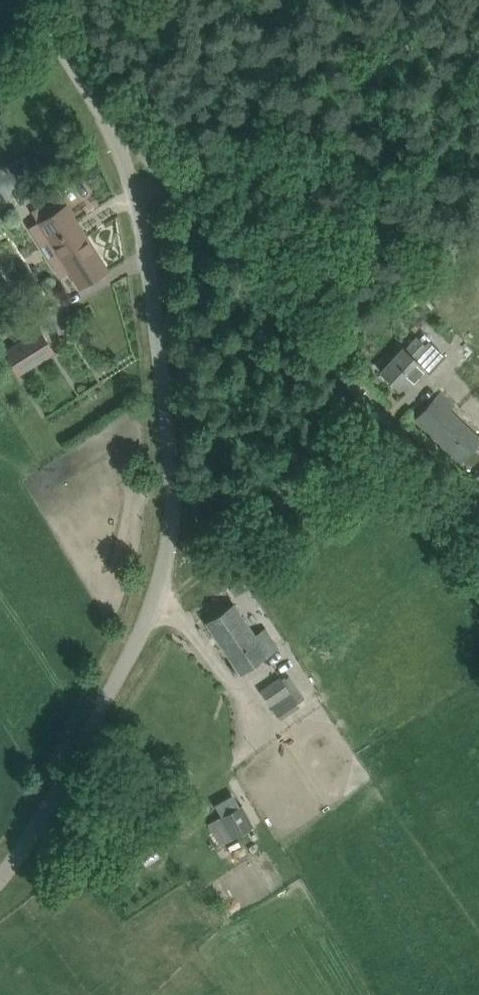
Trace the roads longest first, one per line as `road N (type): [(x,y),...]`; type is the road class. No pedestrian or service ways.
road 1 (unclassified): [(0,874),(37,826),(135,657),(172,544),(160,311),(116,121)]
road 2 (unclassified): [(478,503),(116,121)]
road 3 (unclassified): [(116,121),(28,0)]

